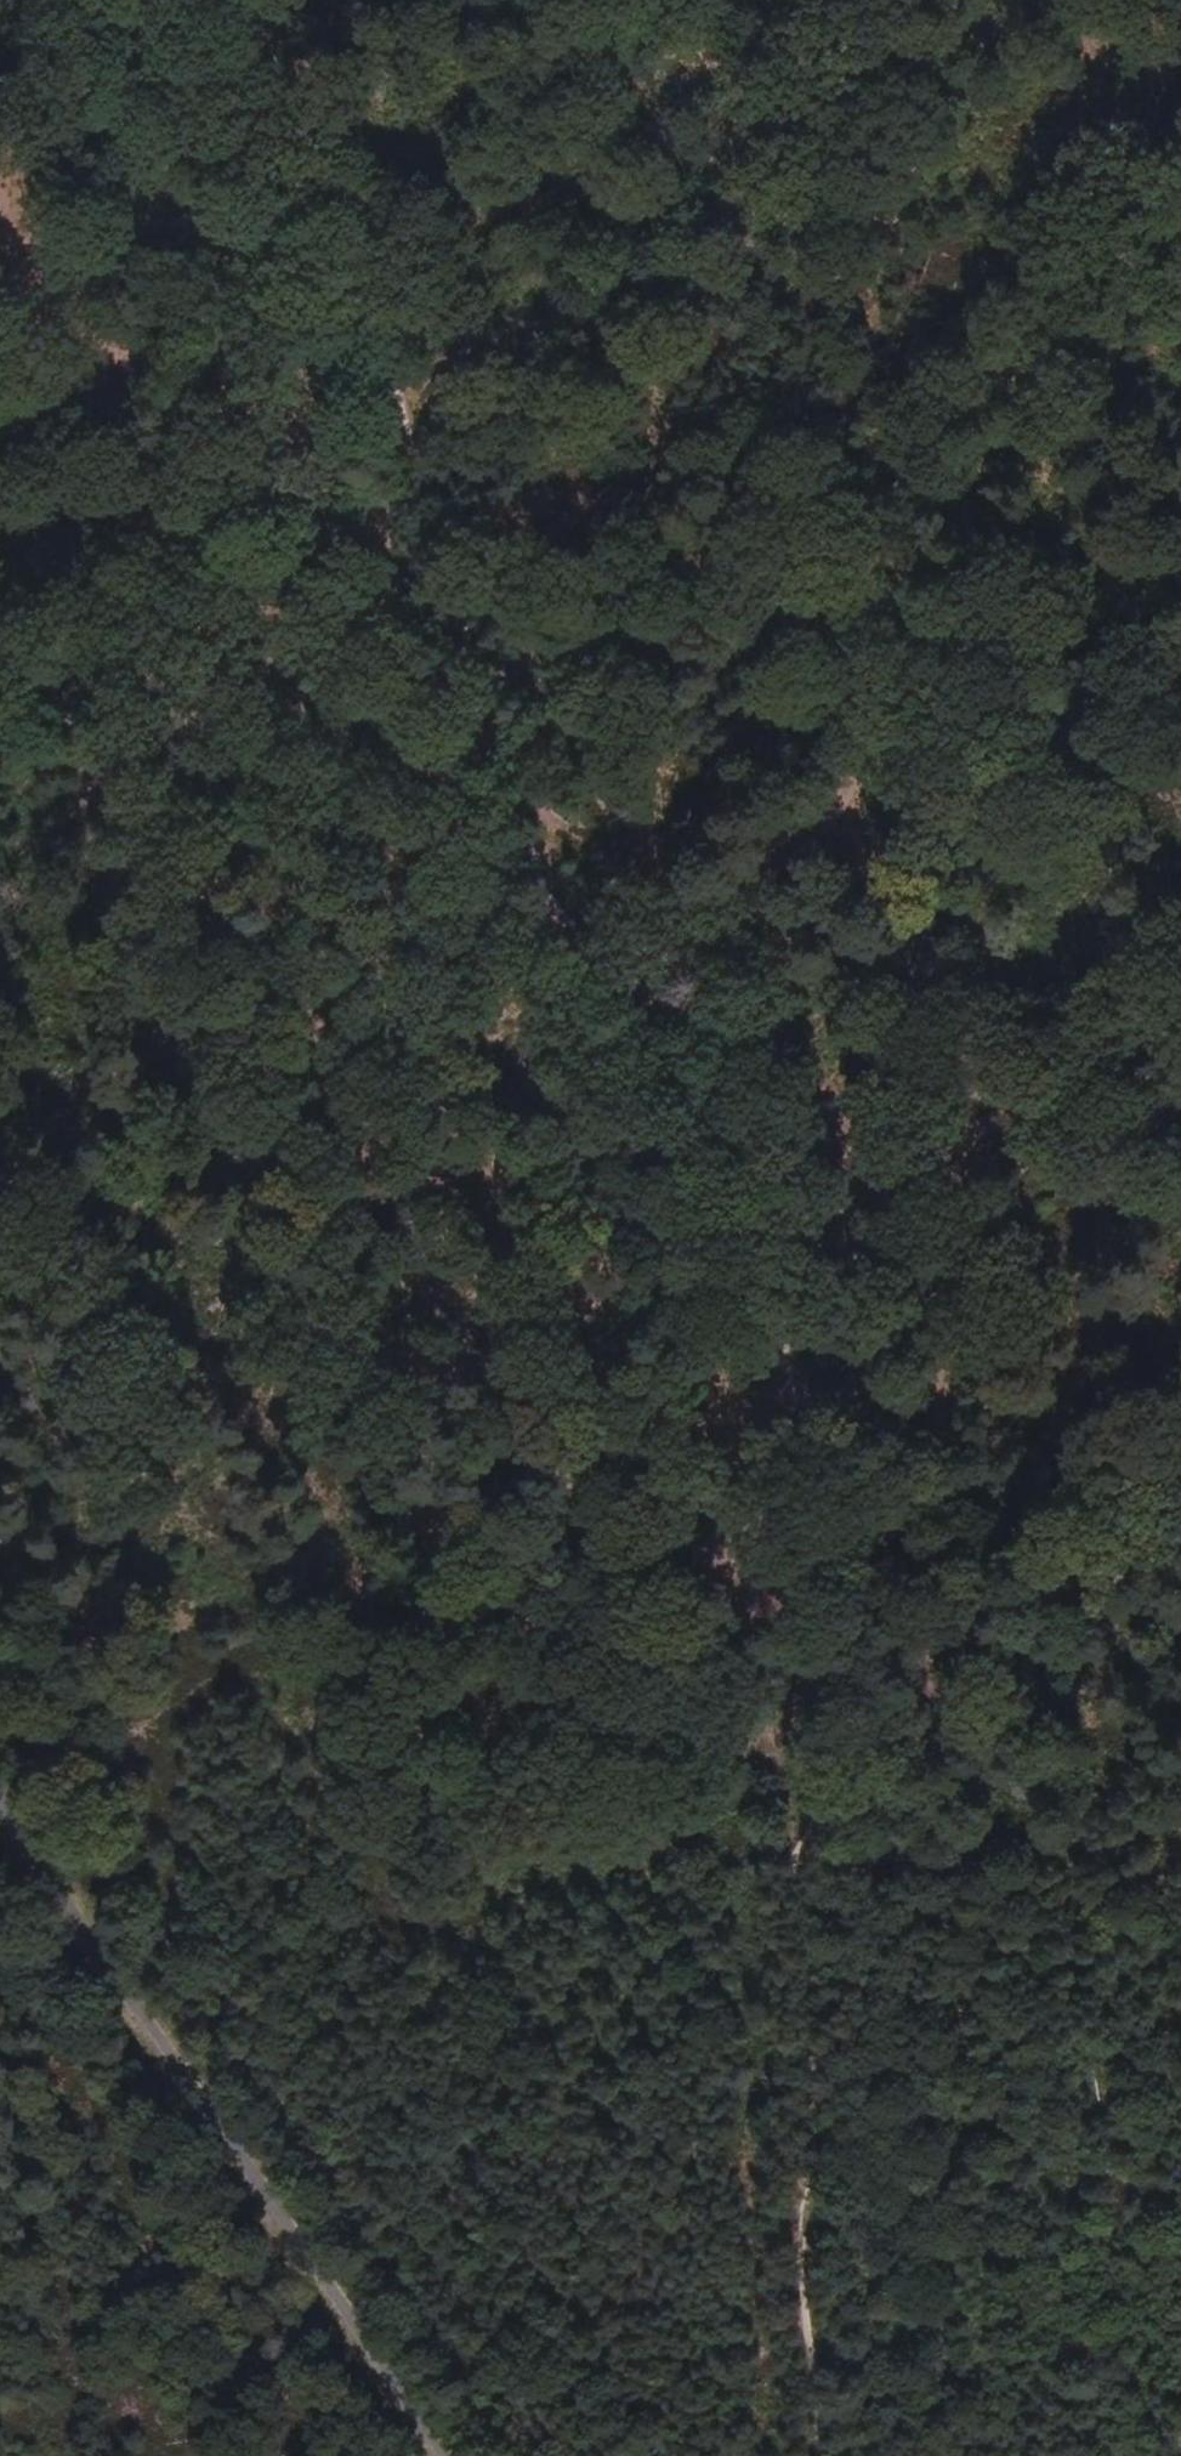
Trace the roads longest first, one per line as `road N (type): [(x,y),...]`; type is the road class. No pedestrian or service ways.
road 1 (track): [(0,1814),(442,2455)]

